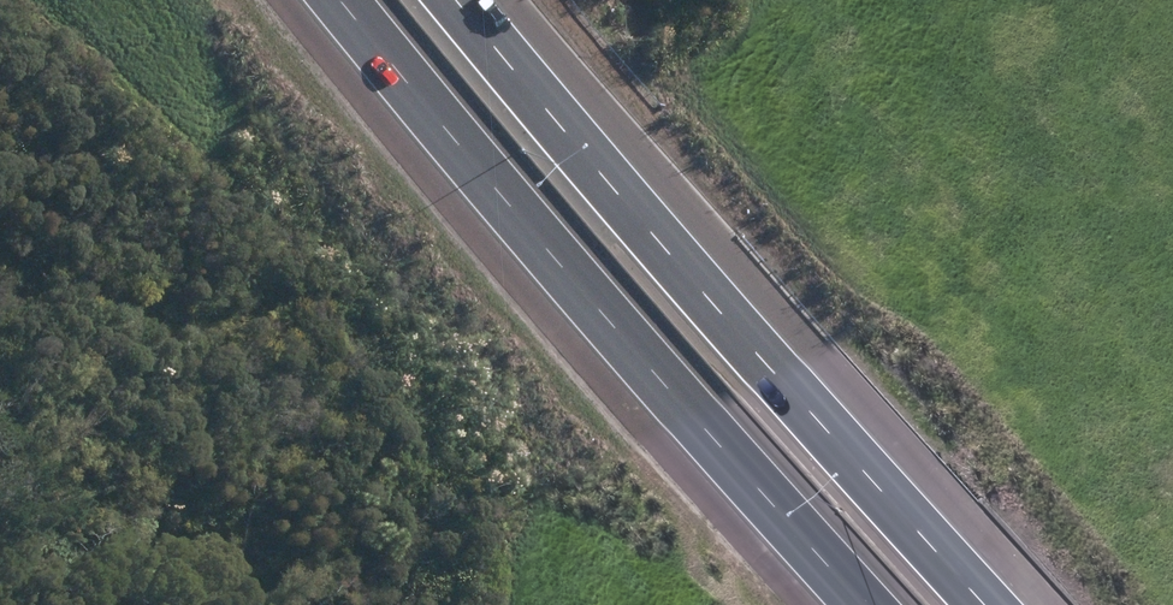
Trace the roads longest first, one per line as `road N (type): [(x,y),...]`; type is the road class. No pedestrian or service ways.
road 1 (motorway): [(444,0),(851,483),(967,604)]
road 2 (motorway): [(828,604),(305,0)]

